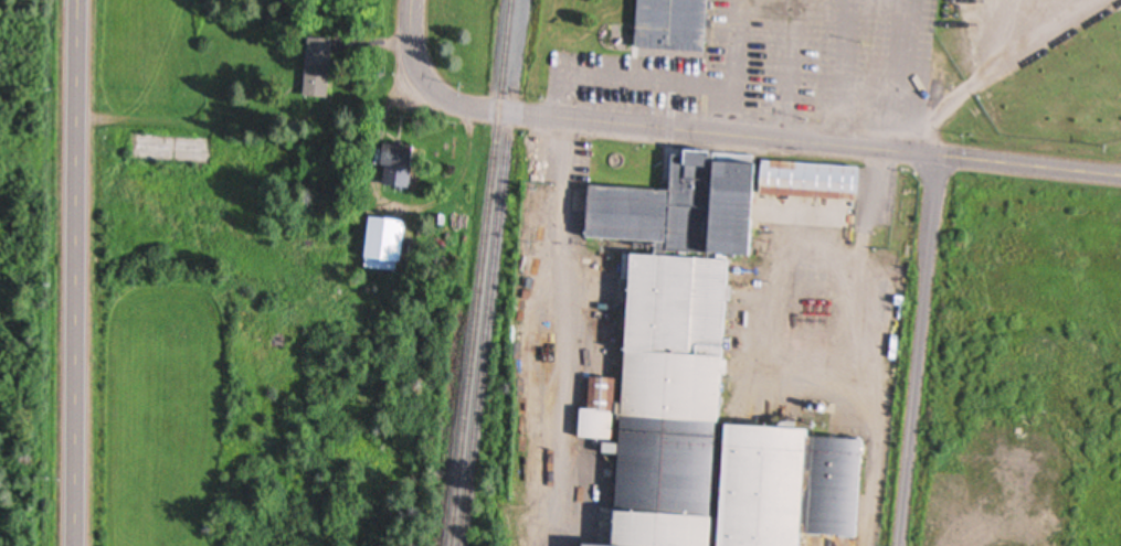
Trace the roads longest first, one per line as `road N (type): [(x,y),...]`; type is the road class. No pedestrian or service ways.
road 1 (tertiary): [(412,44),(427,86),(469,108),(1120,175)]
road 2 (tertiary): [(81,0),(78,545)]
road 3 (residential): [(949,157),(904,545)]

